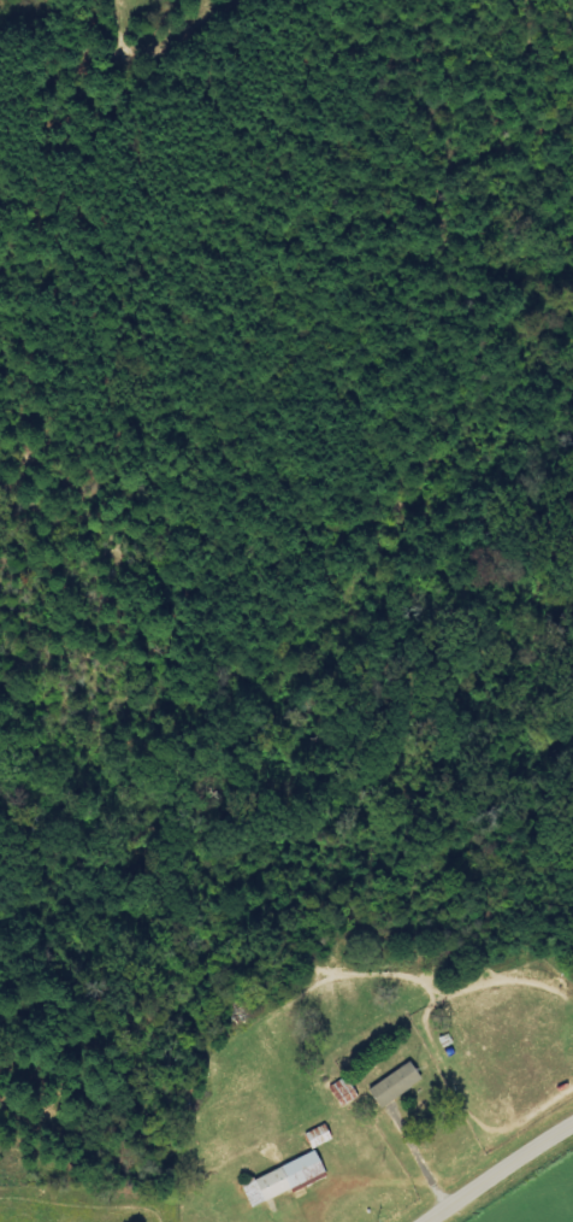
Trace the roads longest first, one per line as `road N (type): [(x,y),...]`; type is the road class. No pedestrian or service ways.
road 1 (residential): [(572,1132),(436,1221)]

